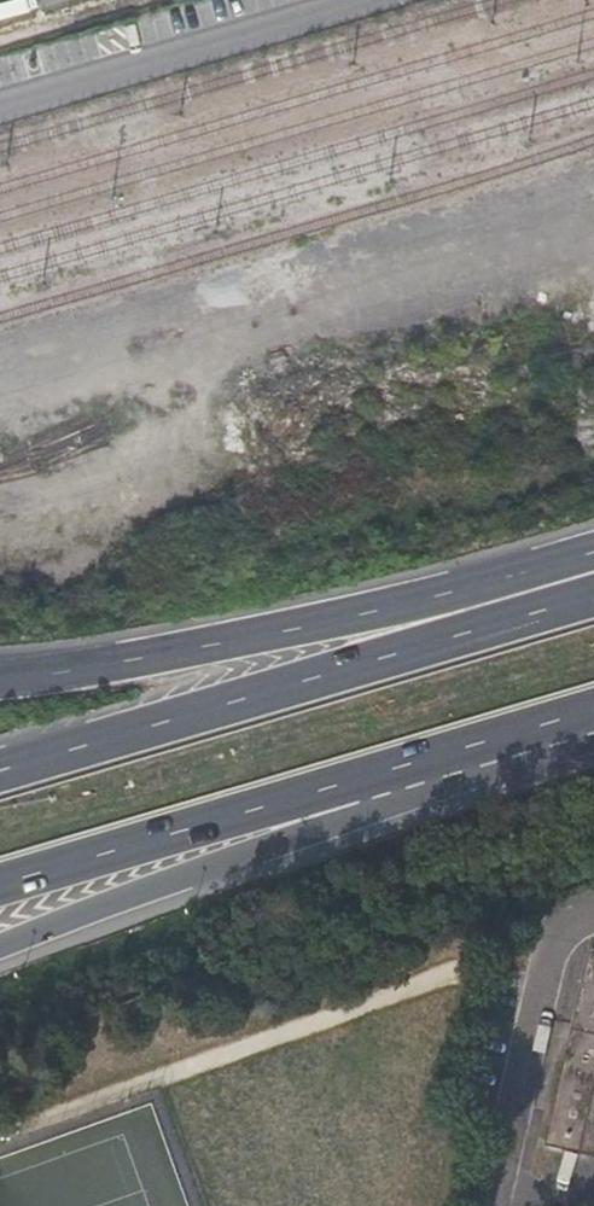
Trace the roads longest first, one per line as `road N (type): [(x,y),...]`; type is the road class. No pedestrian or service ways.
road 1 (motorway): [(593,583),(524,616),(0,770)]
road 2 (motorway): [(593,572),(515,575),(312,629),(158,659),(0,677)]
road 3 (motorway): [(0,955),(362,823),(388,779)]
road 4 (motorway): [(0,883),(388,779)]
road 5 (residential): [(498,1205),(548,968),(565,932),(593,915)]
road 6 (motorway): [(388,779),(593,719)]

